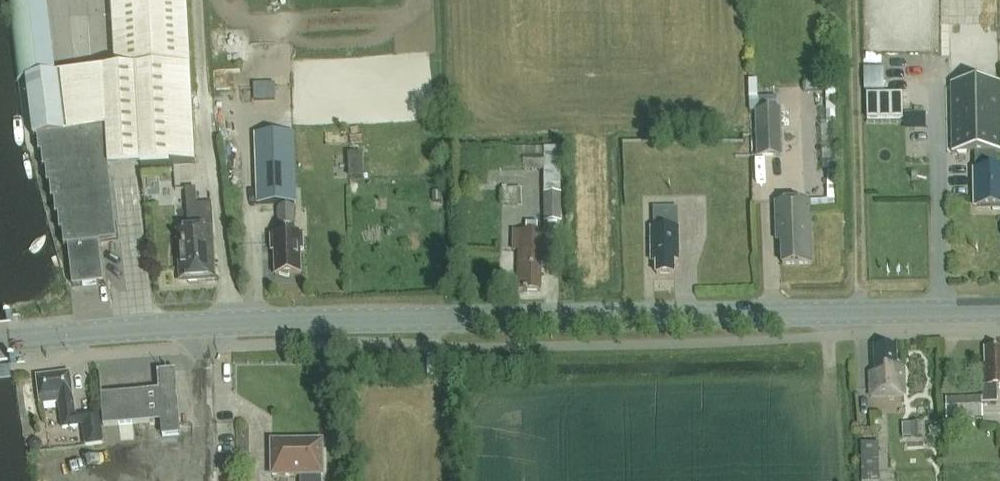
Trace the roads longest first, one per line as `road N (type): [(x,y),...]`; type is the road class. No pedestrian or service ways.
road 1 (primary): [(0,343),(303,320),(999,312)]

